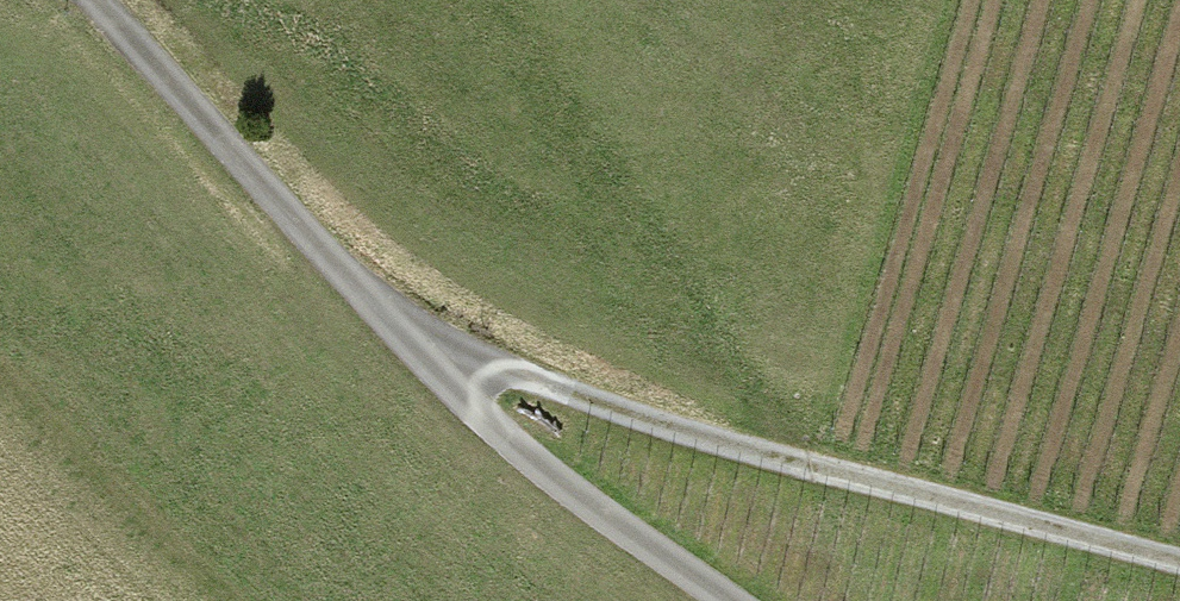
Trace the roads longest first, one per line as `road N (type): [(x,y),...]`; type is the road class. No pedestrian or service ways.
road 1 (track): [(443,370),(498,367),(712,441),(1179,563)]
road 2 (track): [(91,0),(443,370)]
road 3 (track): [(443,370),(534,460),(736,600)]

